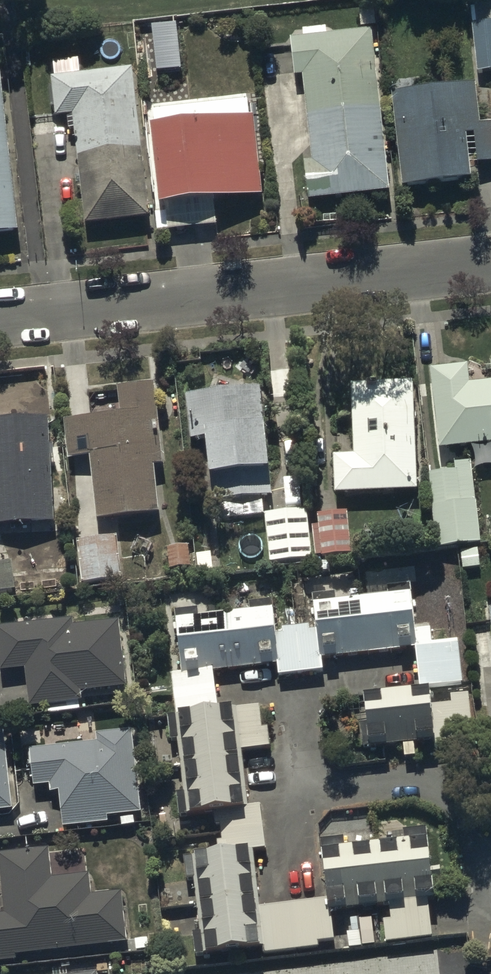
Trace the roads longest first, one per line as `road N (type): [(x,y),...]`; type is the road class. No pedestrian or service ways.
road 1 (residential): [(490,263),(0,318)]

